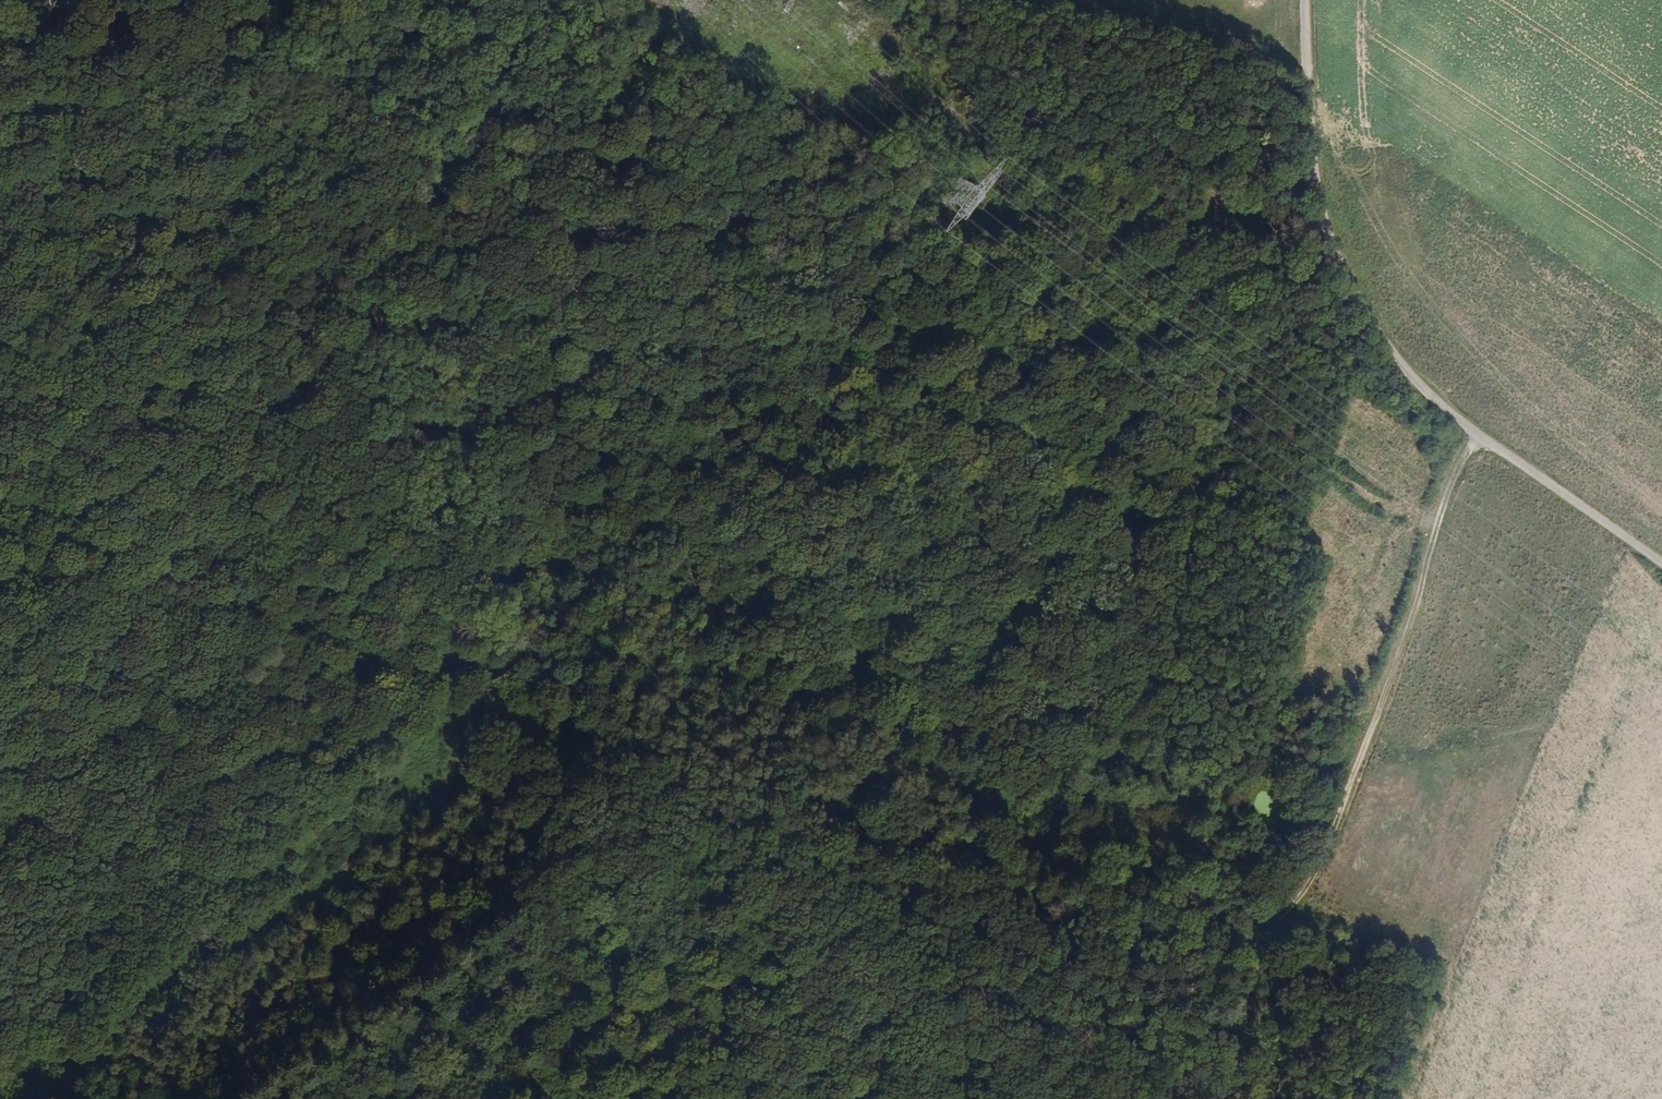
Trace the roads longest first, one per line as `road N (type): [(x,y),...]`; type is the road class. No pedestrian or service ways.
road 1 (track): [(1254,974),(1161,962),(1066,963),(762,862),(637,856),(504,907),(221,1098)]
road 2 (track): [(1476,434),(1318,867),(1254,974),(1219,1098)]
road 3 (tertiary): [(1304,0),(1317,170),(1344,273),(1368,317),(1401,363),(1476,434),(1661,566)]

